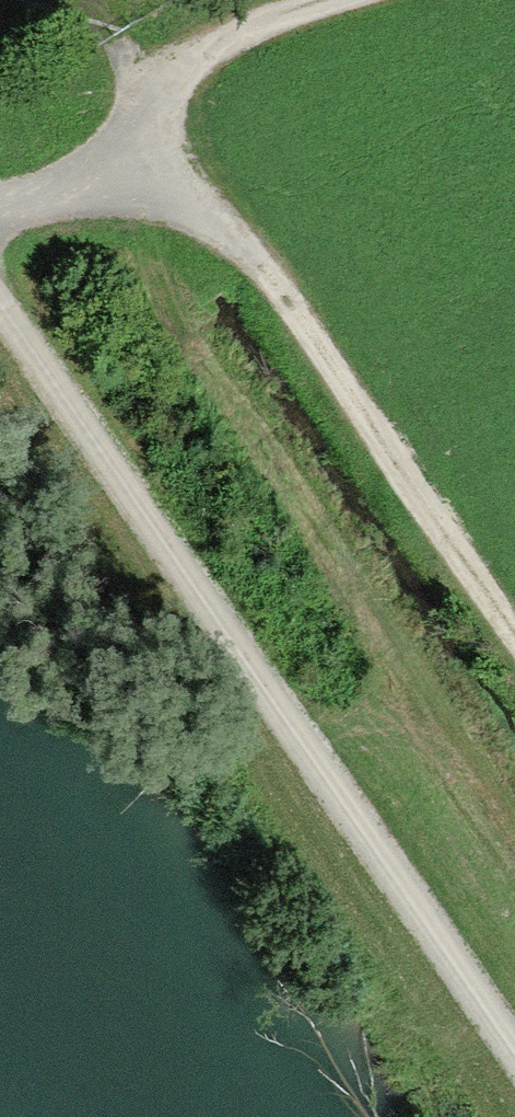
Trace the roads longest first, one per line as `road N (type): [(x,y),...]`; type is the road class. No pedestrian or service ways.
road 1 (track): [(0,308),(514,1054)]
road 2 (track): [(144,143),(214,216),(514,653)]
road 3 (track): [(351,0),(188,50),(151,90),(144,143)]
road 4 (track): [(144,143),(0,202)]

